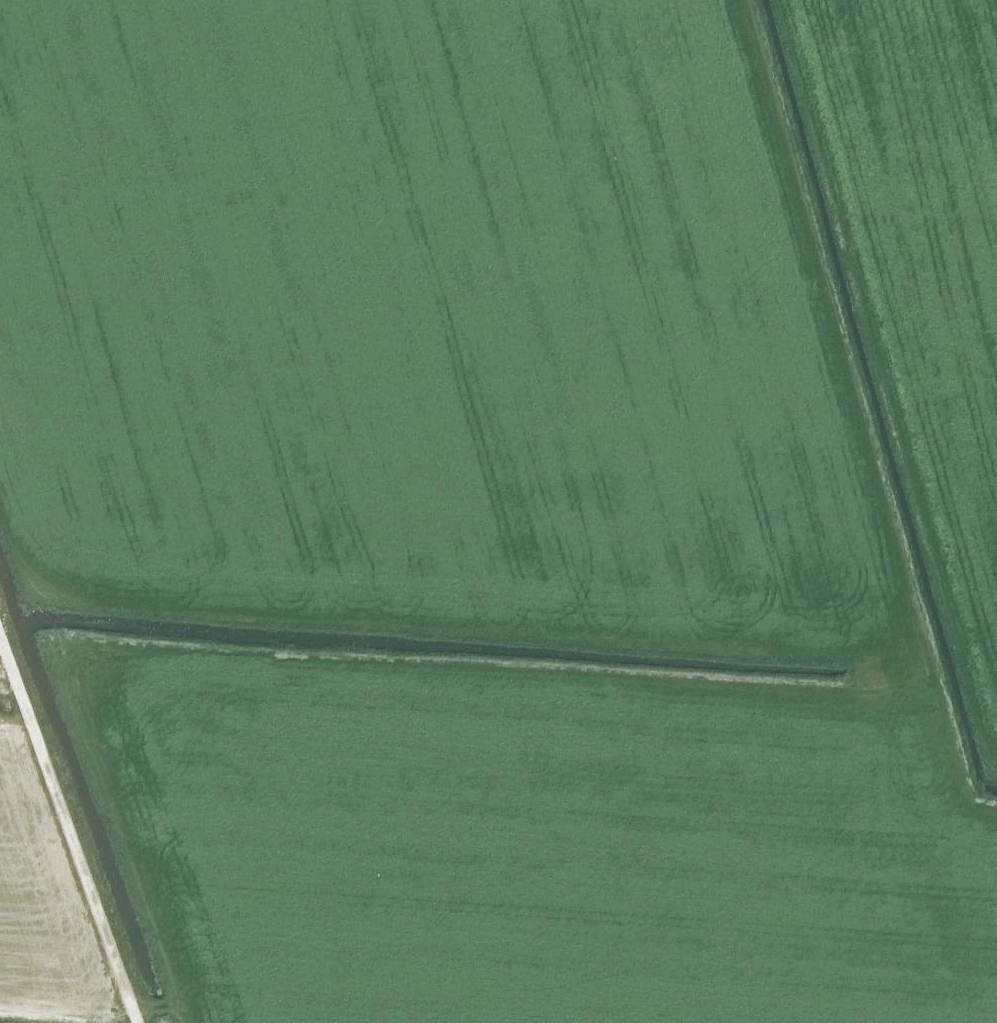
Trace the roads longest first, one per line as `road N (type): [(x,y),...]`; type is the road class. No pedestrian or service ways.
road 1 (track): [(138,1022),(0,634)]

